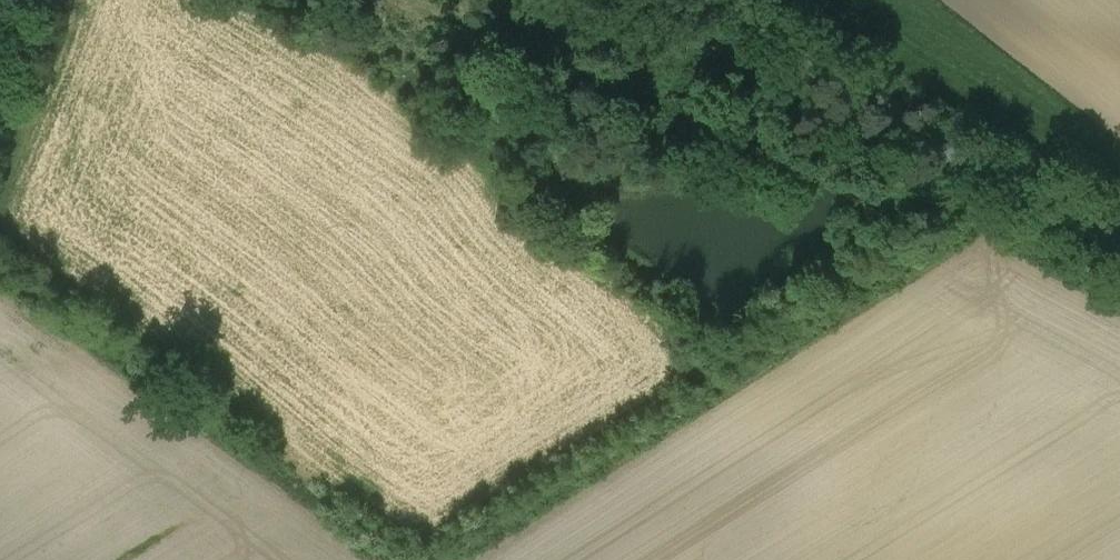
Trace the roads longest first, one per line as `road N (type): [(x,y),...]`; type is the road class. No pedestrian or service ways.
road 1 (unclassified): [(729,0),(828,79),(1119,247)]
road 2 (track): [(69,0),(0,183)]

